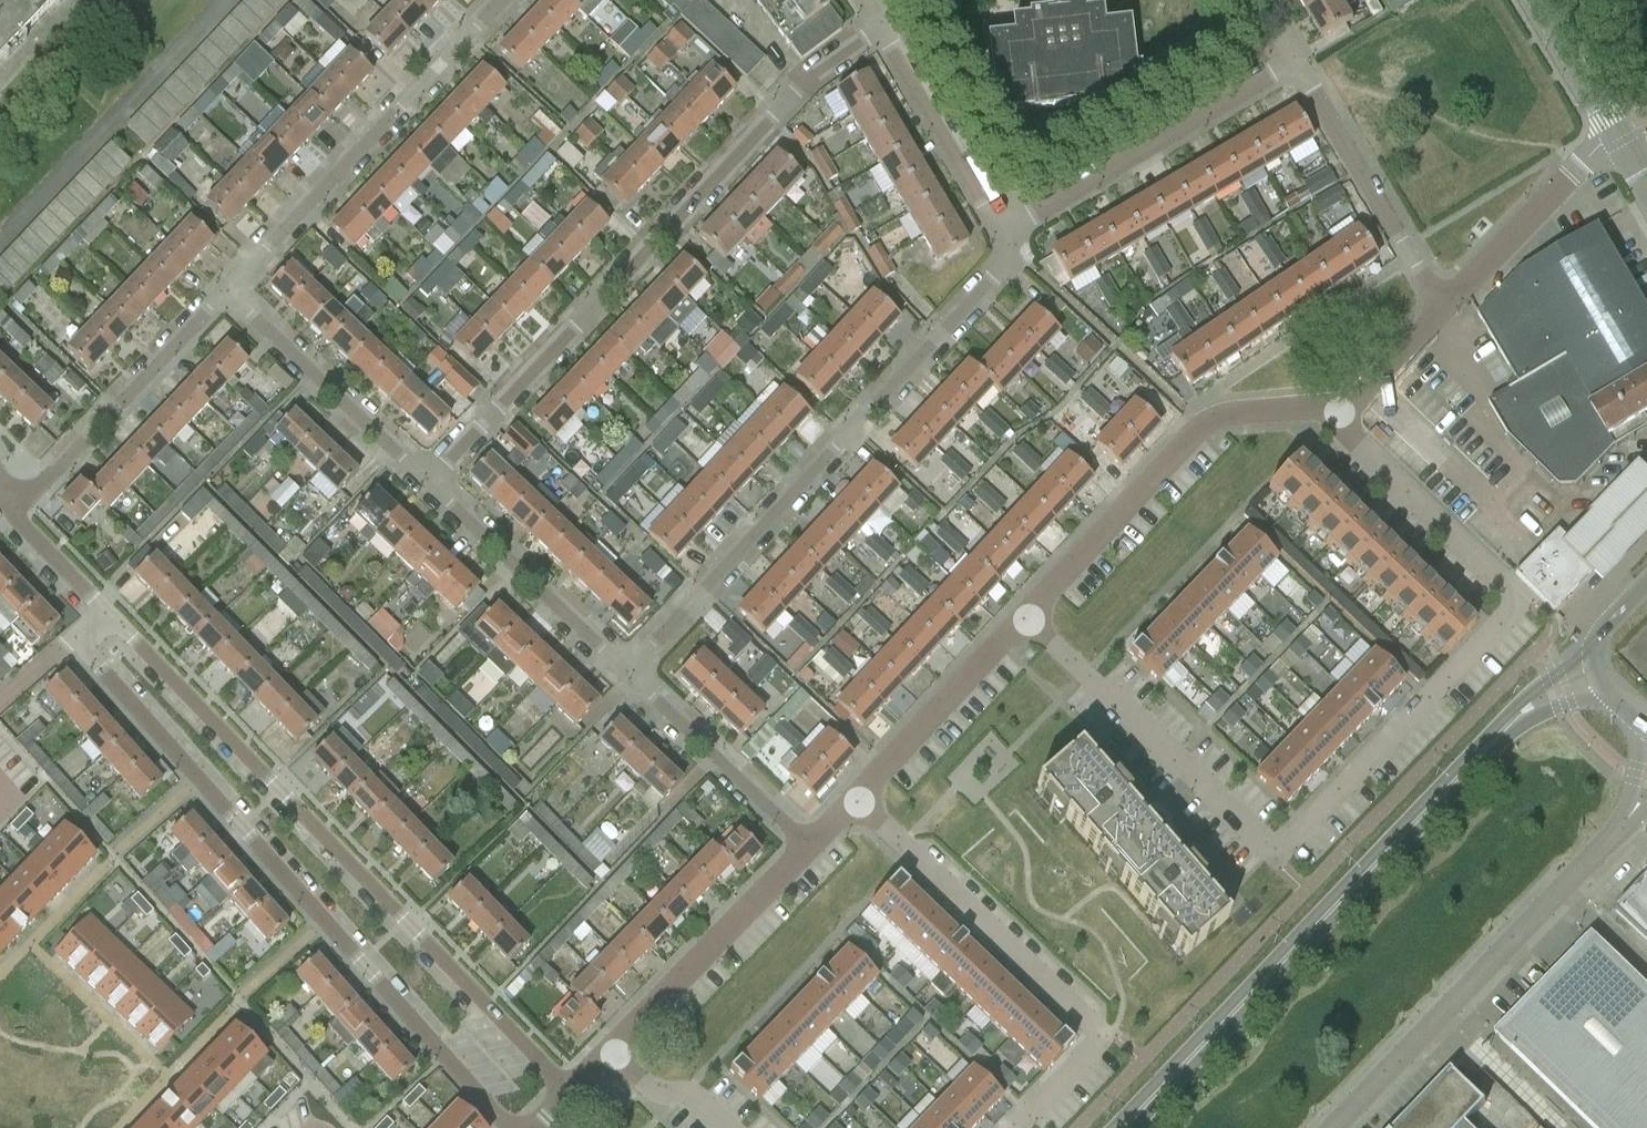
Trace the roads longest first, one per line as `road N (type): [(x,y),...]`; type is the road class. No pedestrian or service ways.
road 1 (residential): [(1027,619),(1273,854),(1528,602),(1333,411)]
road 2 (residential): [(106,608),(70,637),(514,1127)]
road 3 (residential): [(575,1091),(106,608)]
road 4 (residential): [(417,475),(500,408),(813,72),(879,29)]
road 5 (residential): [(628,674),(1002,264),(1009,235)]
road 6 (tertiary): [(1113,1127),(1515,719)]
road 7 (residential): [(856,803),(1104,1038),(1014,1127)]
road 8 (unclassified): [(1337,1127),(1629,817)]
road 9 (residential): [(224,290),(497,0)]
road 10 (residential): [(1027,619),(1211,419),(1333,411)]
road 11 (residential): [(1009,235),(1295,62)]
road 12 (residential): [(14,508),(224,290)]
road 13 (residential): [(628,674),(417,475)]
road 14 (residential): [(1295,62),(1441,307)]
road 15 (residential): [(611,1055),(807,850)]
road 16 (residential): [(417,475),(224,290)]
road 17 (residential): [(856,803),(1027,619)]
road 18 (residential): [(807,850),(628,674)]
road 19 (residential): [(1441,307),(1615,136)]
road 20 (residential): [(879,29),(1009,235)]
road 21 (tertiary): [(1534,0),(1615,136)]
road 22 (residential): [(1333,411),(1441,307)]
road 23 (residential): [(729,1127),(686,1093),(644,1090),(611,1055)]
road 24 (residential): [(106,608),(14,508)]

